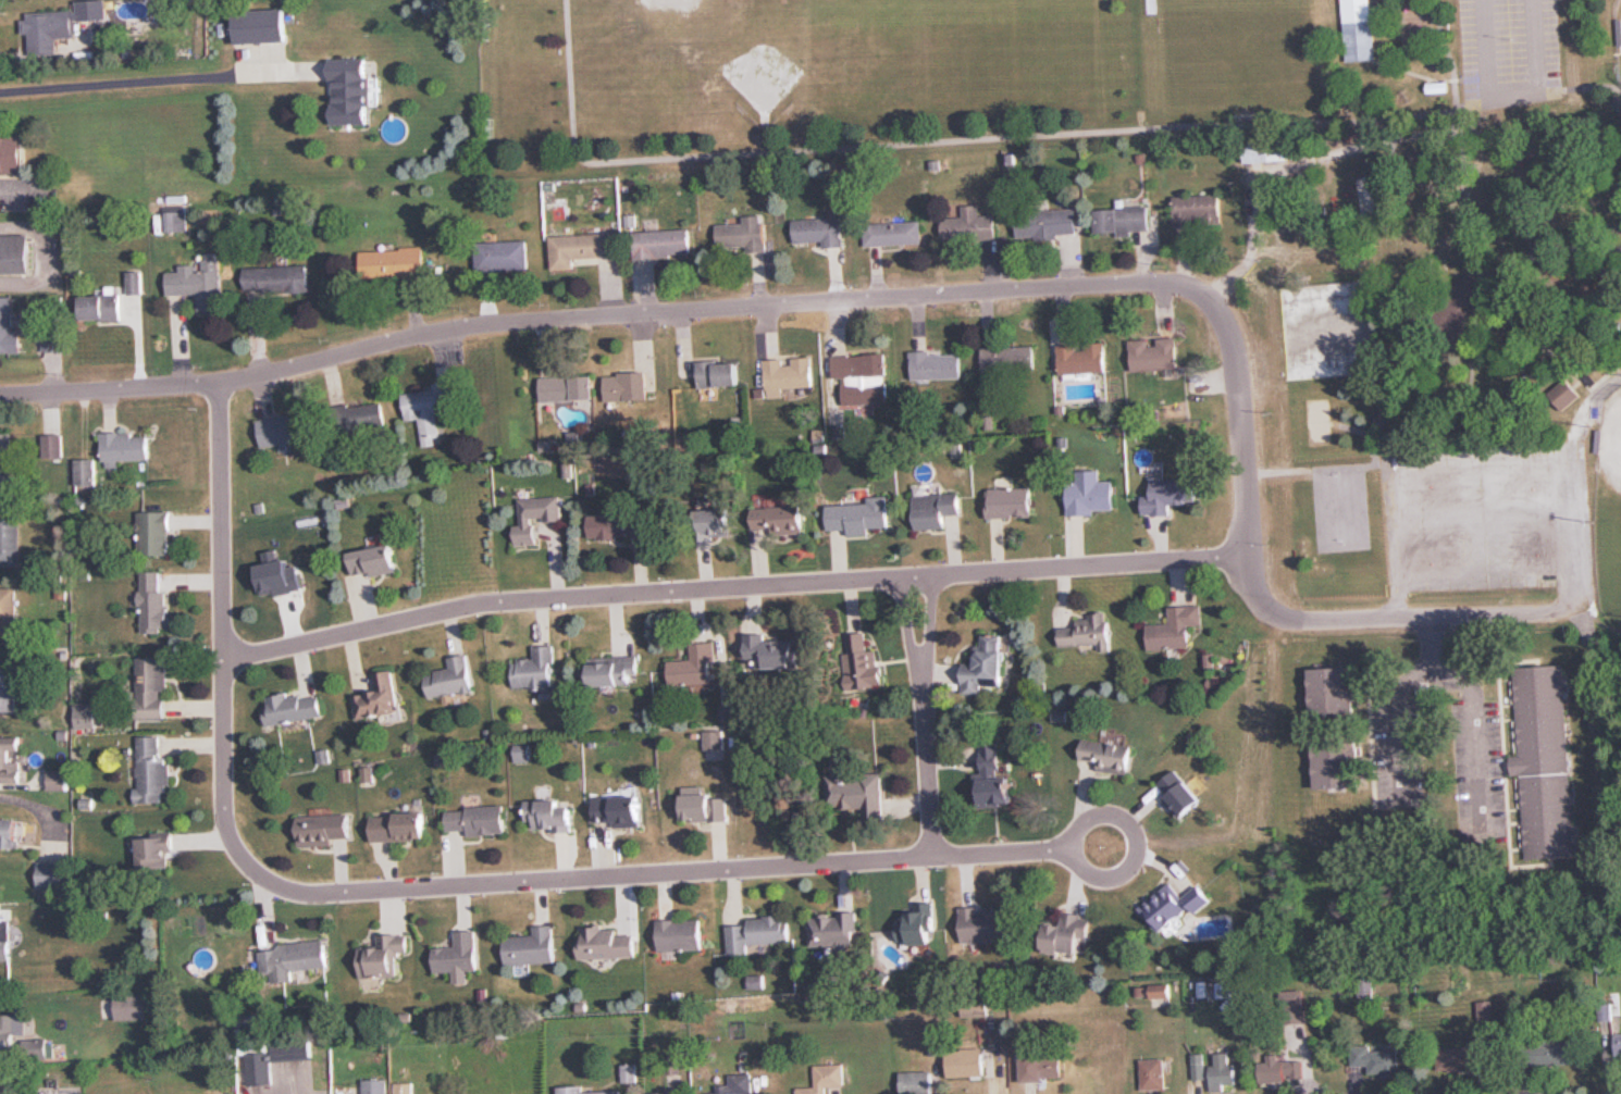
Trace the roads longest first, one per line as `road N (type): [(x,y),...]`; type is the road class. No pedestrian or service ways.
road 1 (residential): [(1209,303),(1187,290),(1140,283),(474,327),(221,384),(0,393)]
road 2 (residential): [(223,661),(469,607),(1248,558)]
road 3 (residential): [(252,870),(308,894),(932,859)]
road 4 (residential): [(1588,614),(1276,616),(1253,586),(1240,388),(1209,303)]
road 5 (residential): [(221,384),(223,821),(252,870)]
road 6 (residential): [(917,579),(932,859)]
road 7 (residential): [(1069,848),(1081,872),(1106,880),(1130,867),(1138,842),(1125,819),(1100,810),(1077,823),(1069,848)]
road 8 (residential): [(932,859),(1069,848)]

